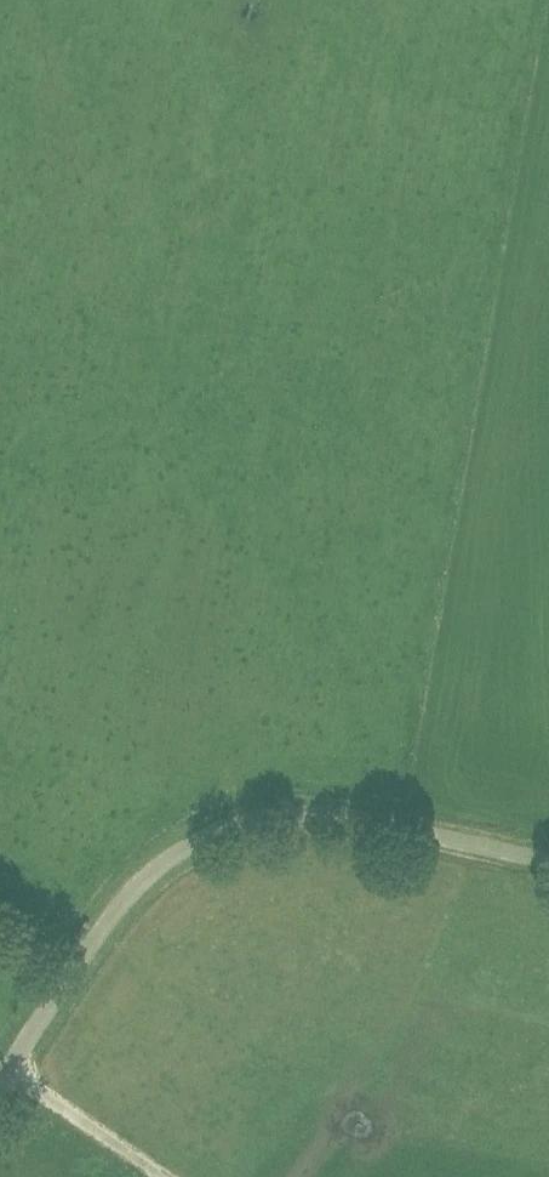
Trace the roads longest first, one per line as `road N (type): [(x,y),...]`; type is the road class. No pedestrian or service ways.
road 1 (unclassified): [(0,1102),(142,899),(210,833),(246,816),(352,815),(548,859)]

